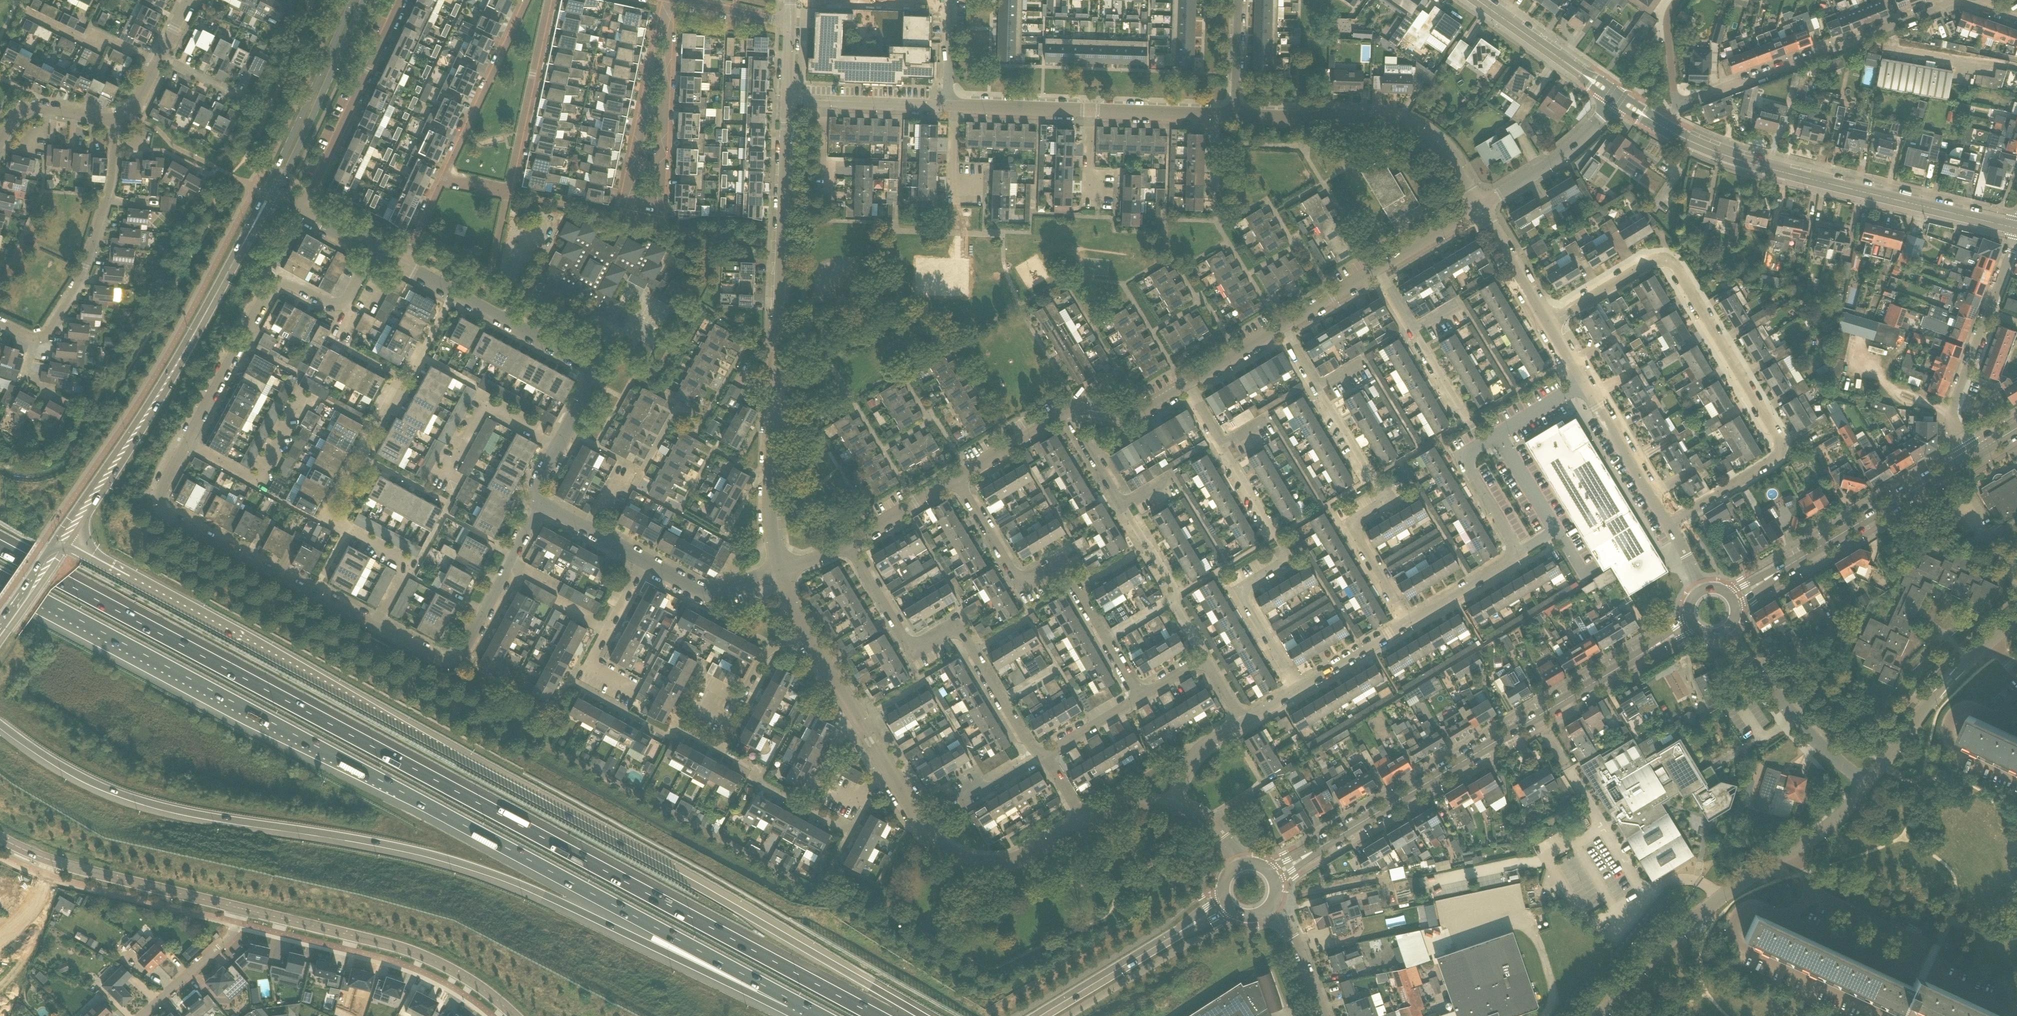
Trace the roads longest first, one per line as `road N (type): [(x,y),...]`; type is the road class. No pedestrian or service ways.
road 1 (motorway): [(876,1015),(0,546)]
road 2 (motorway): [(924,1015),(58,542)]
road 3 (motorway): [(0,578),(791,999)]
road 4 (motorway): [(0,725),(89,782),(132,798),(464,864),(791,999)]
road 5 (residential): [(458,658),(444,664),(157,510),(154,500),(275,277),(332,307),(344,304),(372,250)]
road 6 (tertiary): [(1272,876),(1692,623)]
road 7 (residential): [(1669,525),(1775,460),(1780,441),(1678,270),(1664,261),(1551,324)]
road 8 (residential): [(1086,822),(1002,863),(942,849),(825,663),(781,570)]
road 9 (residential): [(781,570),(772,506),(788,98)]
road 10 (residential): [(663,0),(620,203),(663,212),(673,0)]
road 11 (residential): [(1298,688),(1239,590),(1290,559),(1186,386)]
road 12 (residential): [(541,505),(535,489),(599,372),(402,266)]
road 13 (tertiary): [(2016,229),(1766,169),(1662,127)]
road 14 (residential): [(1407,623),(1349,524),(1386,502),(1280,327)]
road 15 (tertiary): [(58,542),(122,453),(246,239)]
road 16 (residential): [(1602,1015),(1683,928),(1793,850),(1866,785)]
road 17 (residential): [(1044,755),(958,624),(912,651),(847,545)]
road 18 (residential): [(1142,697),(1062,565),(1024,588),(958,478)]
road 19 (residential): [(1674,106),(1954,0)]
road 20 (residential): [(1205,659),(1169,600),(1179,593),(1150,545),(1132,534),(1061,415)]
road 21 (tertiary): [(515,1015),(454,970),(404,949),(247,910)]
road 22 (residential): [(1235,113),(947,104)]
road 23 (residential): [(1480,206),(1453,163),(1421,132),(1381,118),(1235,113)]
road 24 (tertiary): [(1732,600),(1972,456)]
road 25 (residential): [(0,322),(36,338),(78,285),(111,184),(116,122)]
road 26 (residential): [(444,182),(507,194),(551,0)]
road 27 (tertiary): [(247,910),(70,867),(0,837)]
road 28 (residential): [(2016,234),(1952,412),(1972,456)]
road 29 (residential): [(301,213),(401,0)]
road 30 (residential): [(1866,785),(1968,661),(2016,620)]
road 31 (tertiary): [(1041,1015),(1227,903)]
road 32 (tertiary): [(274,197),(363,0)]
road 33 (residential): [(1866,785),(1807,736),(1726,629)]
road 34 (tertiary): [(351,0),(265,192)]
road 35 (residential): [(1479,447),(1372,273)]
road 36 (residential): [(527,0),(444,182)]
road 37 (residential): [(1616,98),(1546,166),(1480,206)]
road 38 (residential): [(458,658),(541,505)]
road 39 (tertiary): [(1616,98),(1476,0)]
road 40 (residential): [(1669,525),(1585,382)]
road 41 (residential): [(947,104),(788,98)]
road 42 (residential): [(141,1015),(233,935),(247,910)]
road 43 (residential): [(781,570),(704,593),(644,561)]
road 44 (residential): [(1551,324),(1480,206)]
road 45 (residential): [(1186,386),(1130,414),(1078,406),(1061,415)]
road 46 (residential): [(0,140),(23,108),(116,122)]
road 47 (residential): [(1407,623),(1519,553)]
road 48 (residential): [(1519,553),(1462,457),(1479,447)]
road 49 (residential): [(958,478),(847,545)]
road 50 (residential): [(1480,206),(1372,273)]
road 51 (residential): [(1298,688),(1407,623)]
road 52 (residential): [(1479,447),(1585,382)]
road 53 (residential): [(1324,1015),(1299,950),(1269,906)]
road 54 (residential): [(587,668),(644,561)]
road 55 (residential): [(1061,415),(958,478)]

